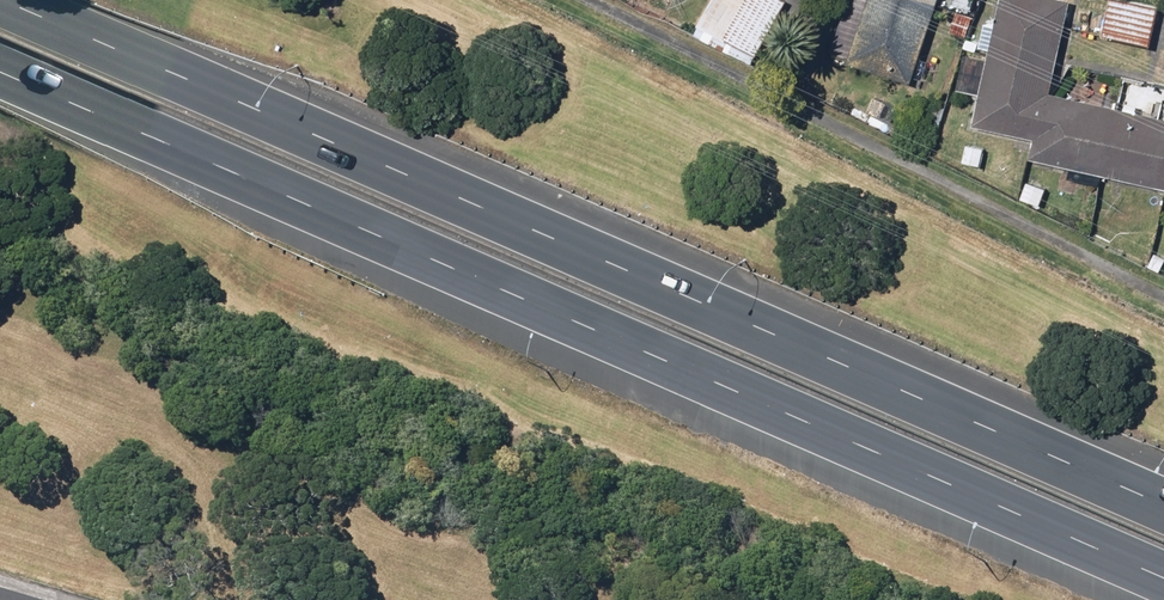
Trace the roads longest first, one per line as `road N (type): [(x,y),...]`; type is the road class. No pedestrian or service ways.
road 1 (primary): [(1163,578),(0,72)]
road 2 (primary): [(1,0),(1163,505)]

